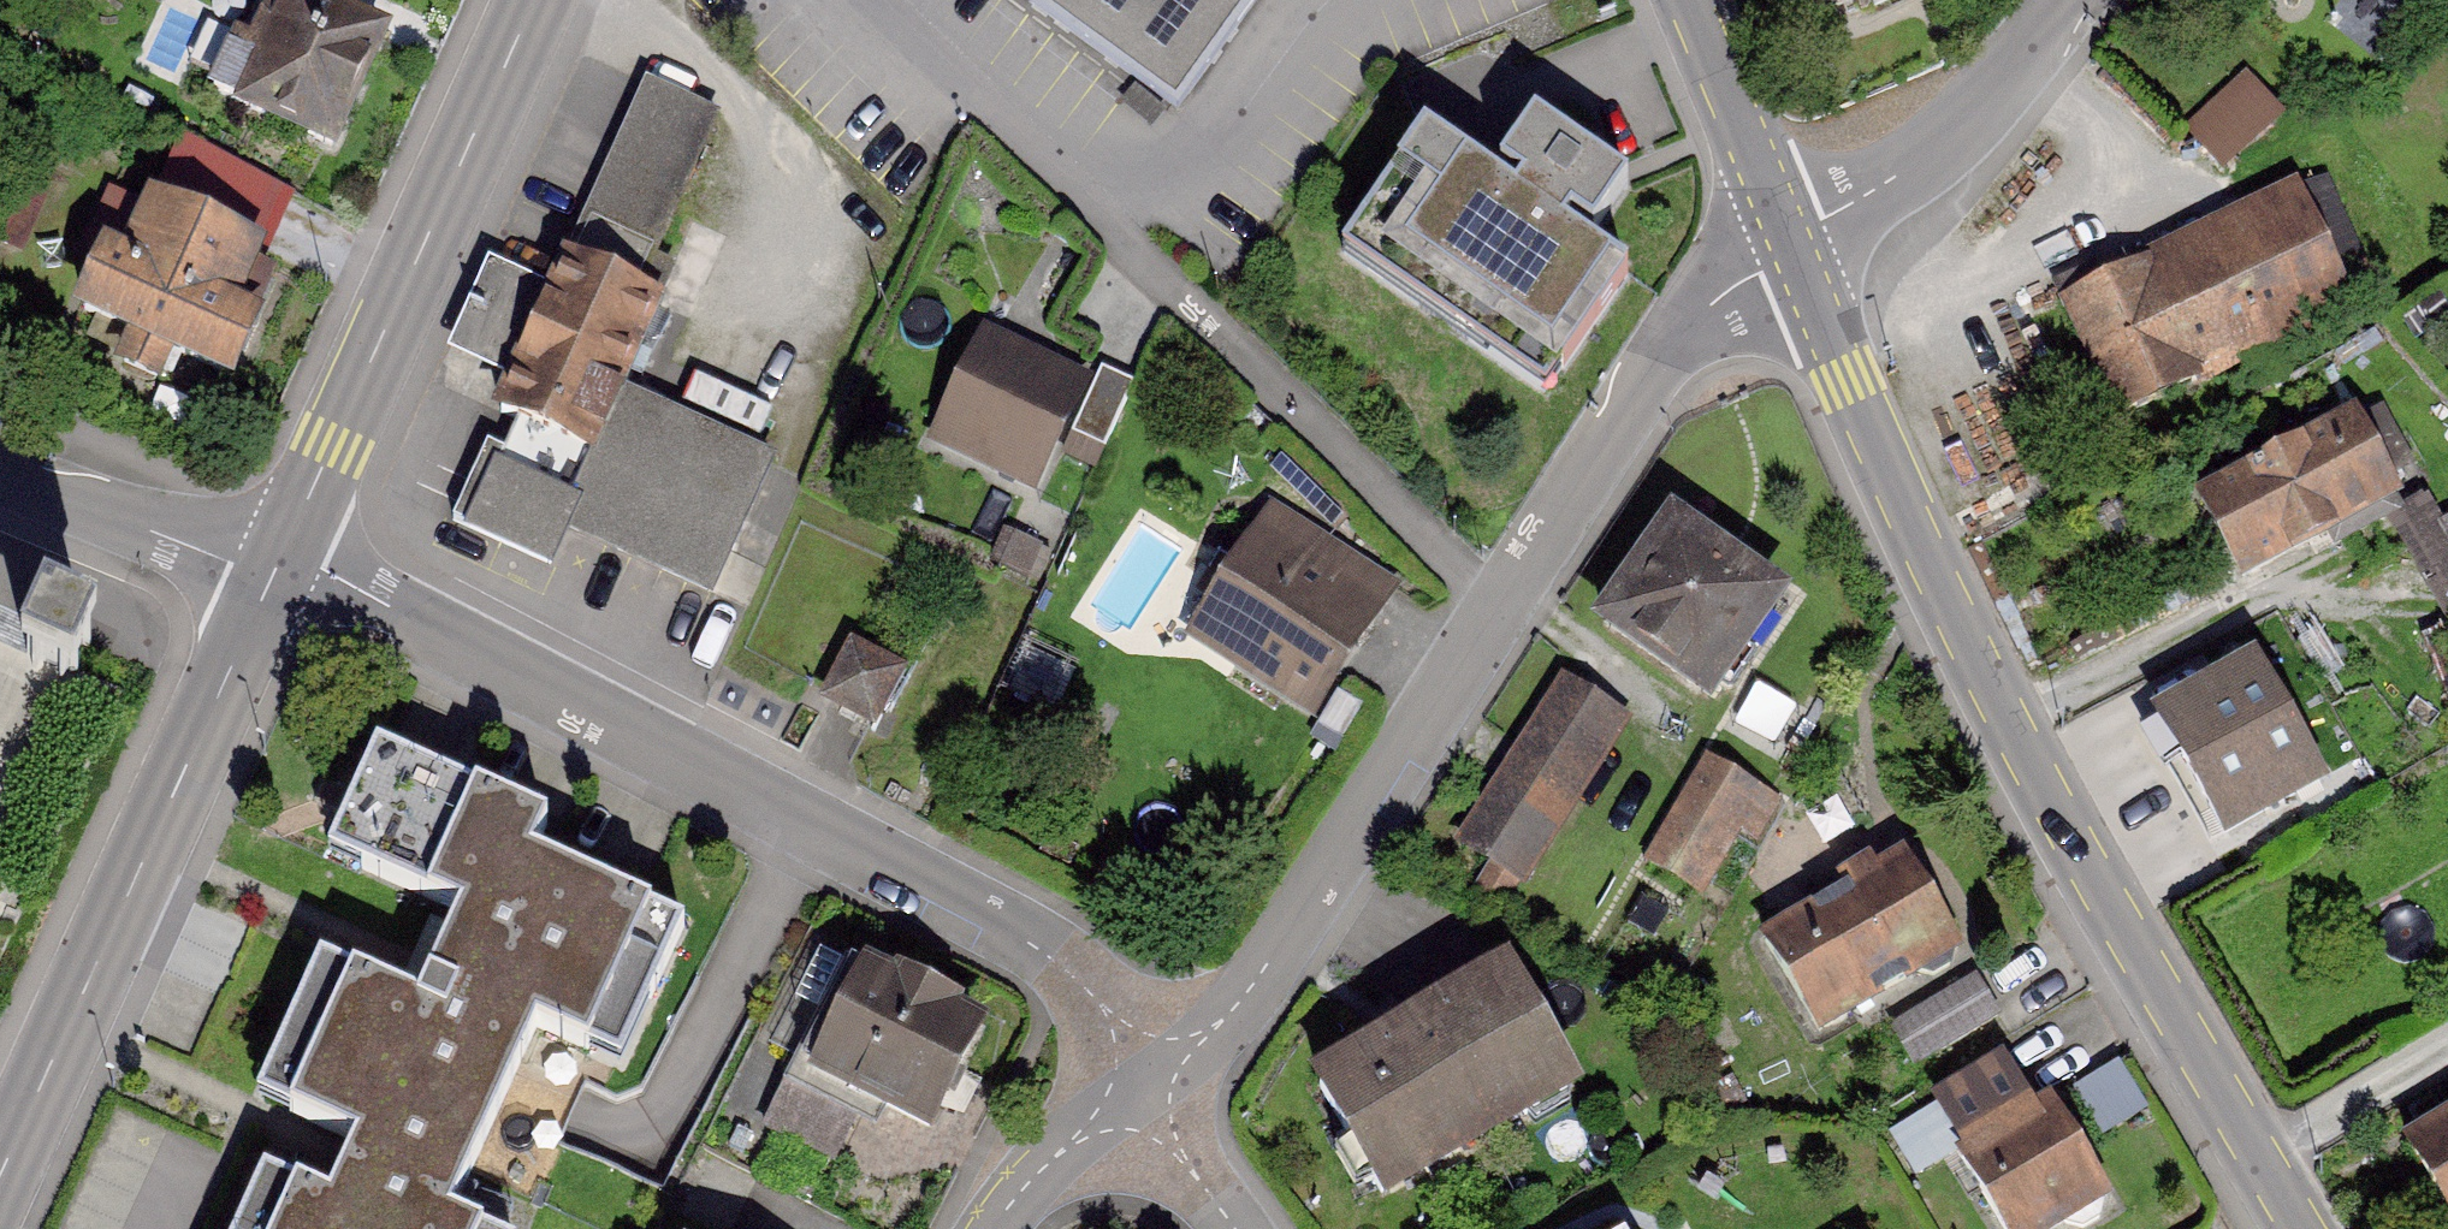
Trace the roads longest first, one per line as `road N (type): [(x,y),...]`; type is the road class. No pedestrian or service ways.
road 1 (tertiary): [(1792,248),(1997,703),(2303,1228)]
road 2 (residential): [(1146,1081),(1239,1004),(1660,367),(1711,305),(1792,248)]
road 3 (residential): [(1146,1081),(1091,991),(1036,943),(323,571),(277,569)]
road 4 (residential): [(0,1181),(277,569)]
road 5 (residential): [(277,569),(536,0)]
road 6 (residential): [(1792,248),(1823,218),(1919,163),(2007,79),(2070,0)]
road 7 (residential): [(277,569),(232,564),(0,472)]
road 8 (tertiary): [(1689,0),(1792,248)]
road 9 (residential): [(994,1228),(1060,1152),(1146,1081)]
road 10 (residential): [(1233,1228),(1184,1162),(1146,1081)]

